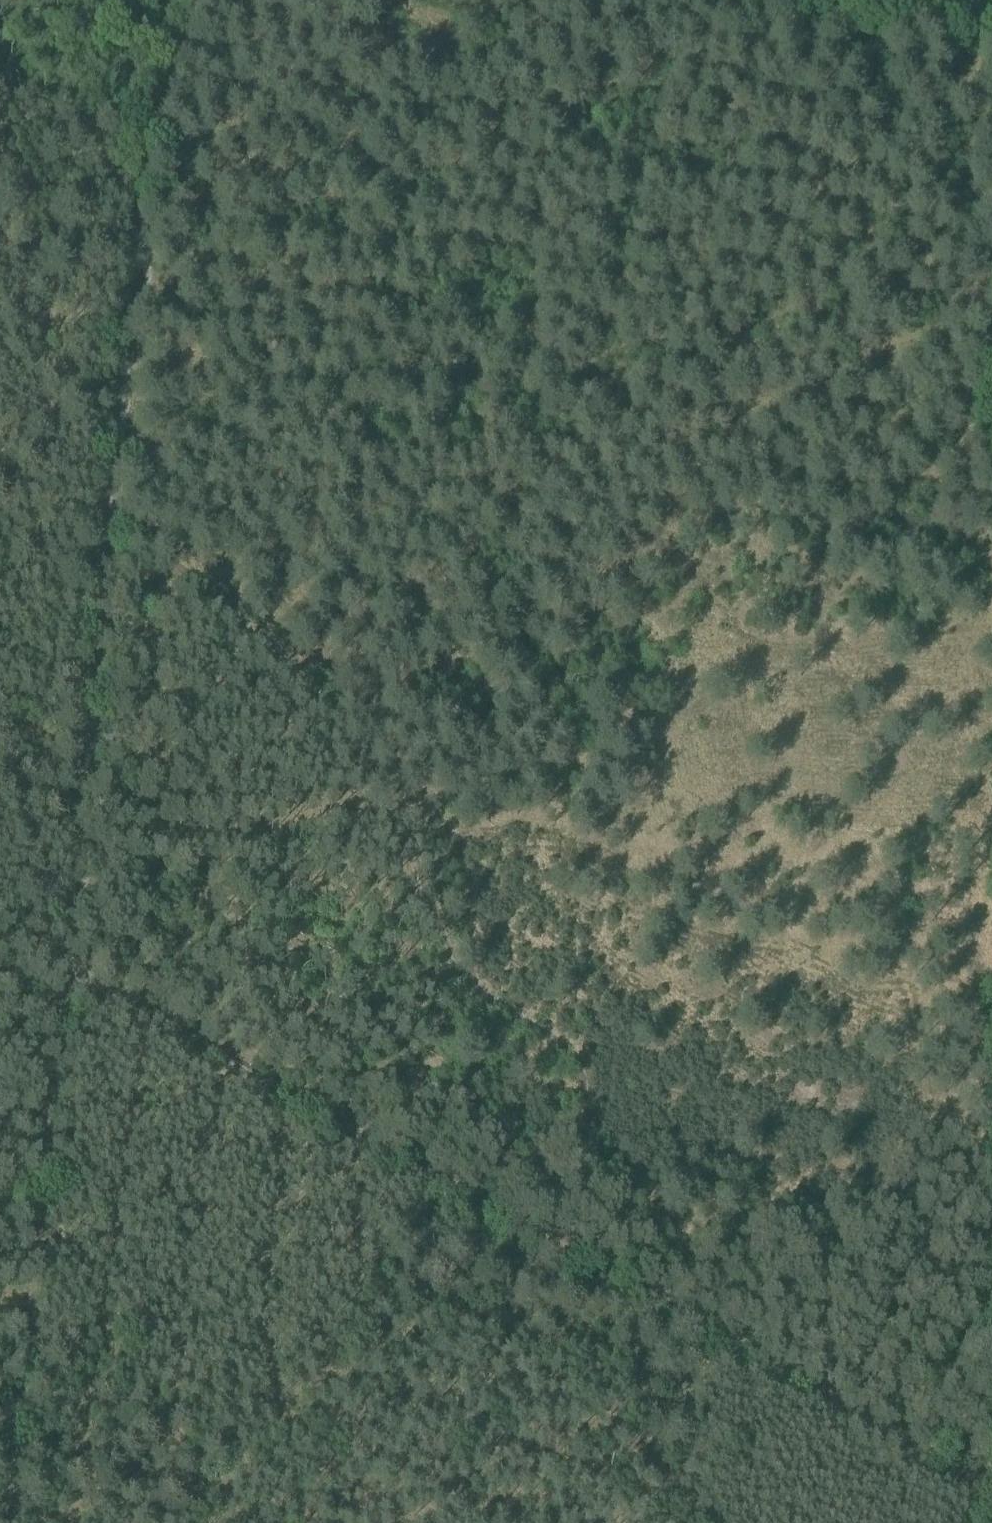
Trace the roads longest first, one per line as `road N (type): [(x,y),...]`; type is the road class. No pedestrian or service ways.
road 1 (track): [(70,970),(631,1309),(991,1508)]
road 2 (track): [(115,507),(146,168),(195,0)]
road 3 (track): [(115,507),(70,970)]

